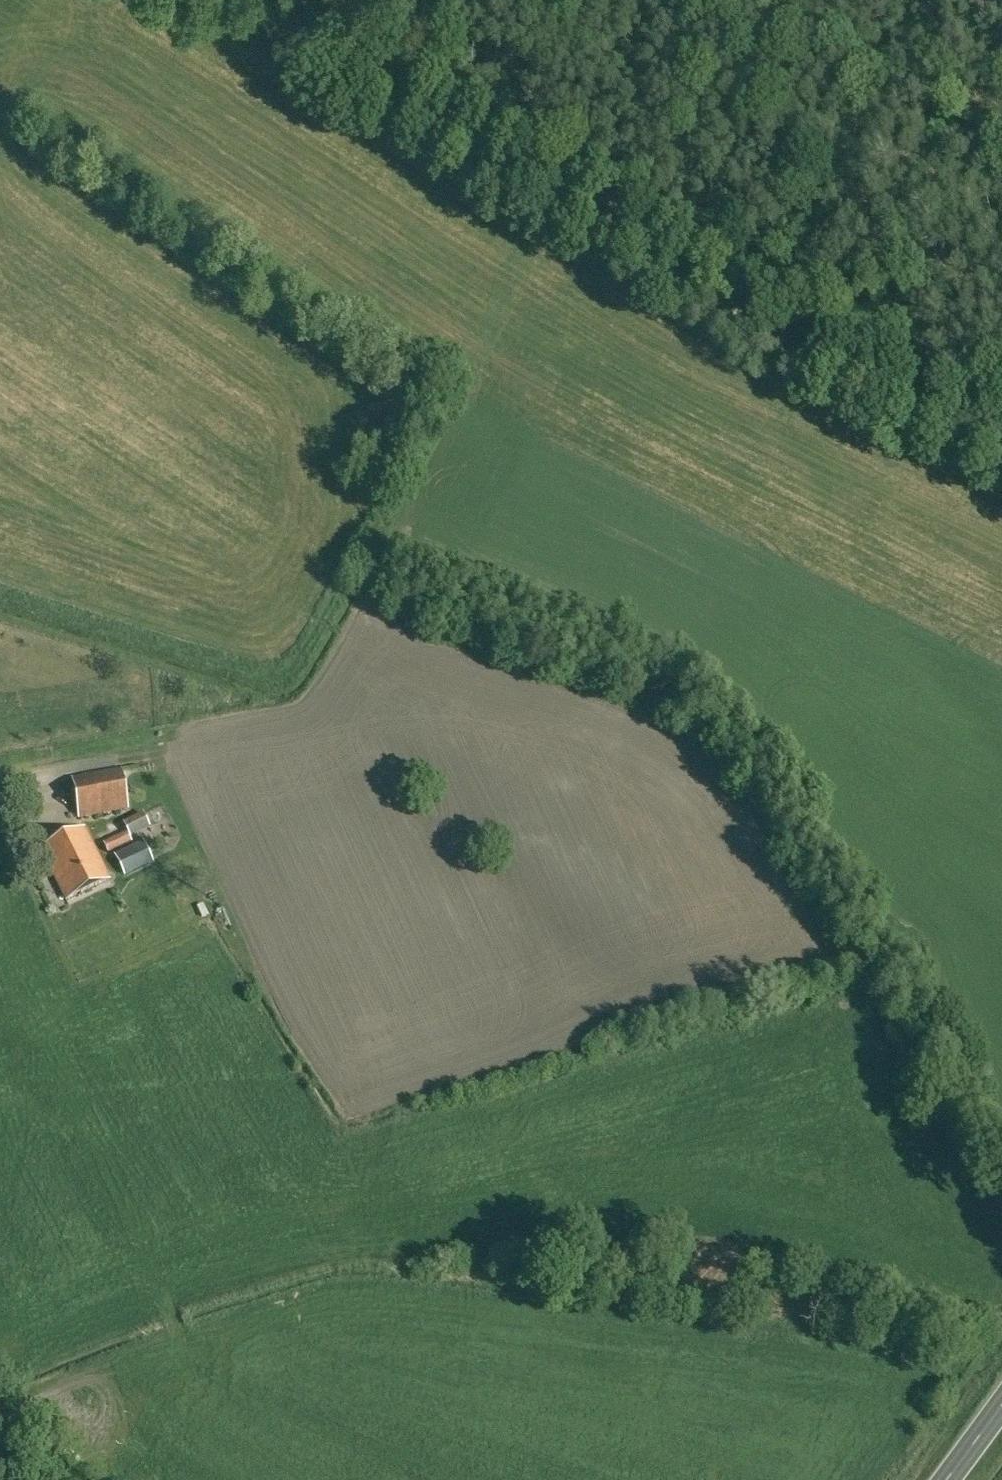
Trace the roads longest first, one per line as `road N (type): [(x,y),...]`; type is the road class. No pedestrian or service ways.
road 1 (track): [(1001,450),(753,333),(229,0)]
road 2 (track): [(0,782),(175,755)]

